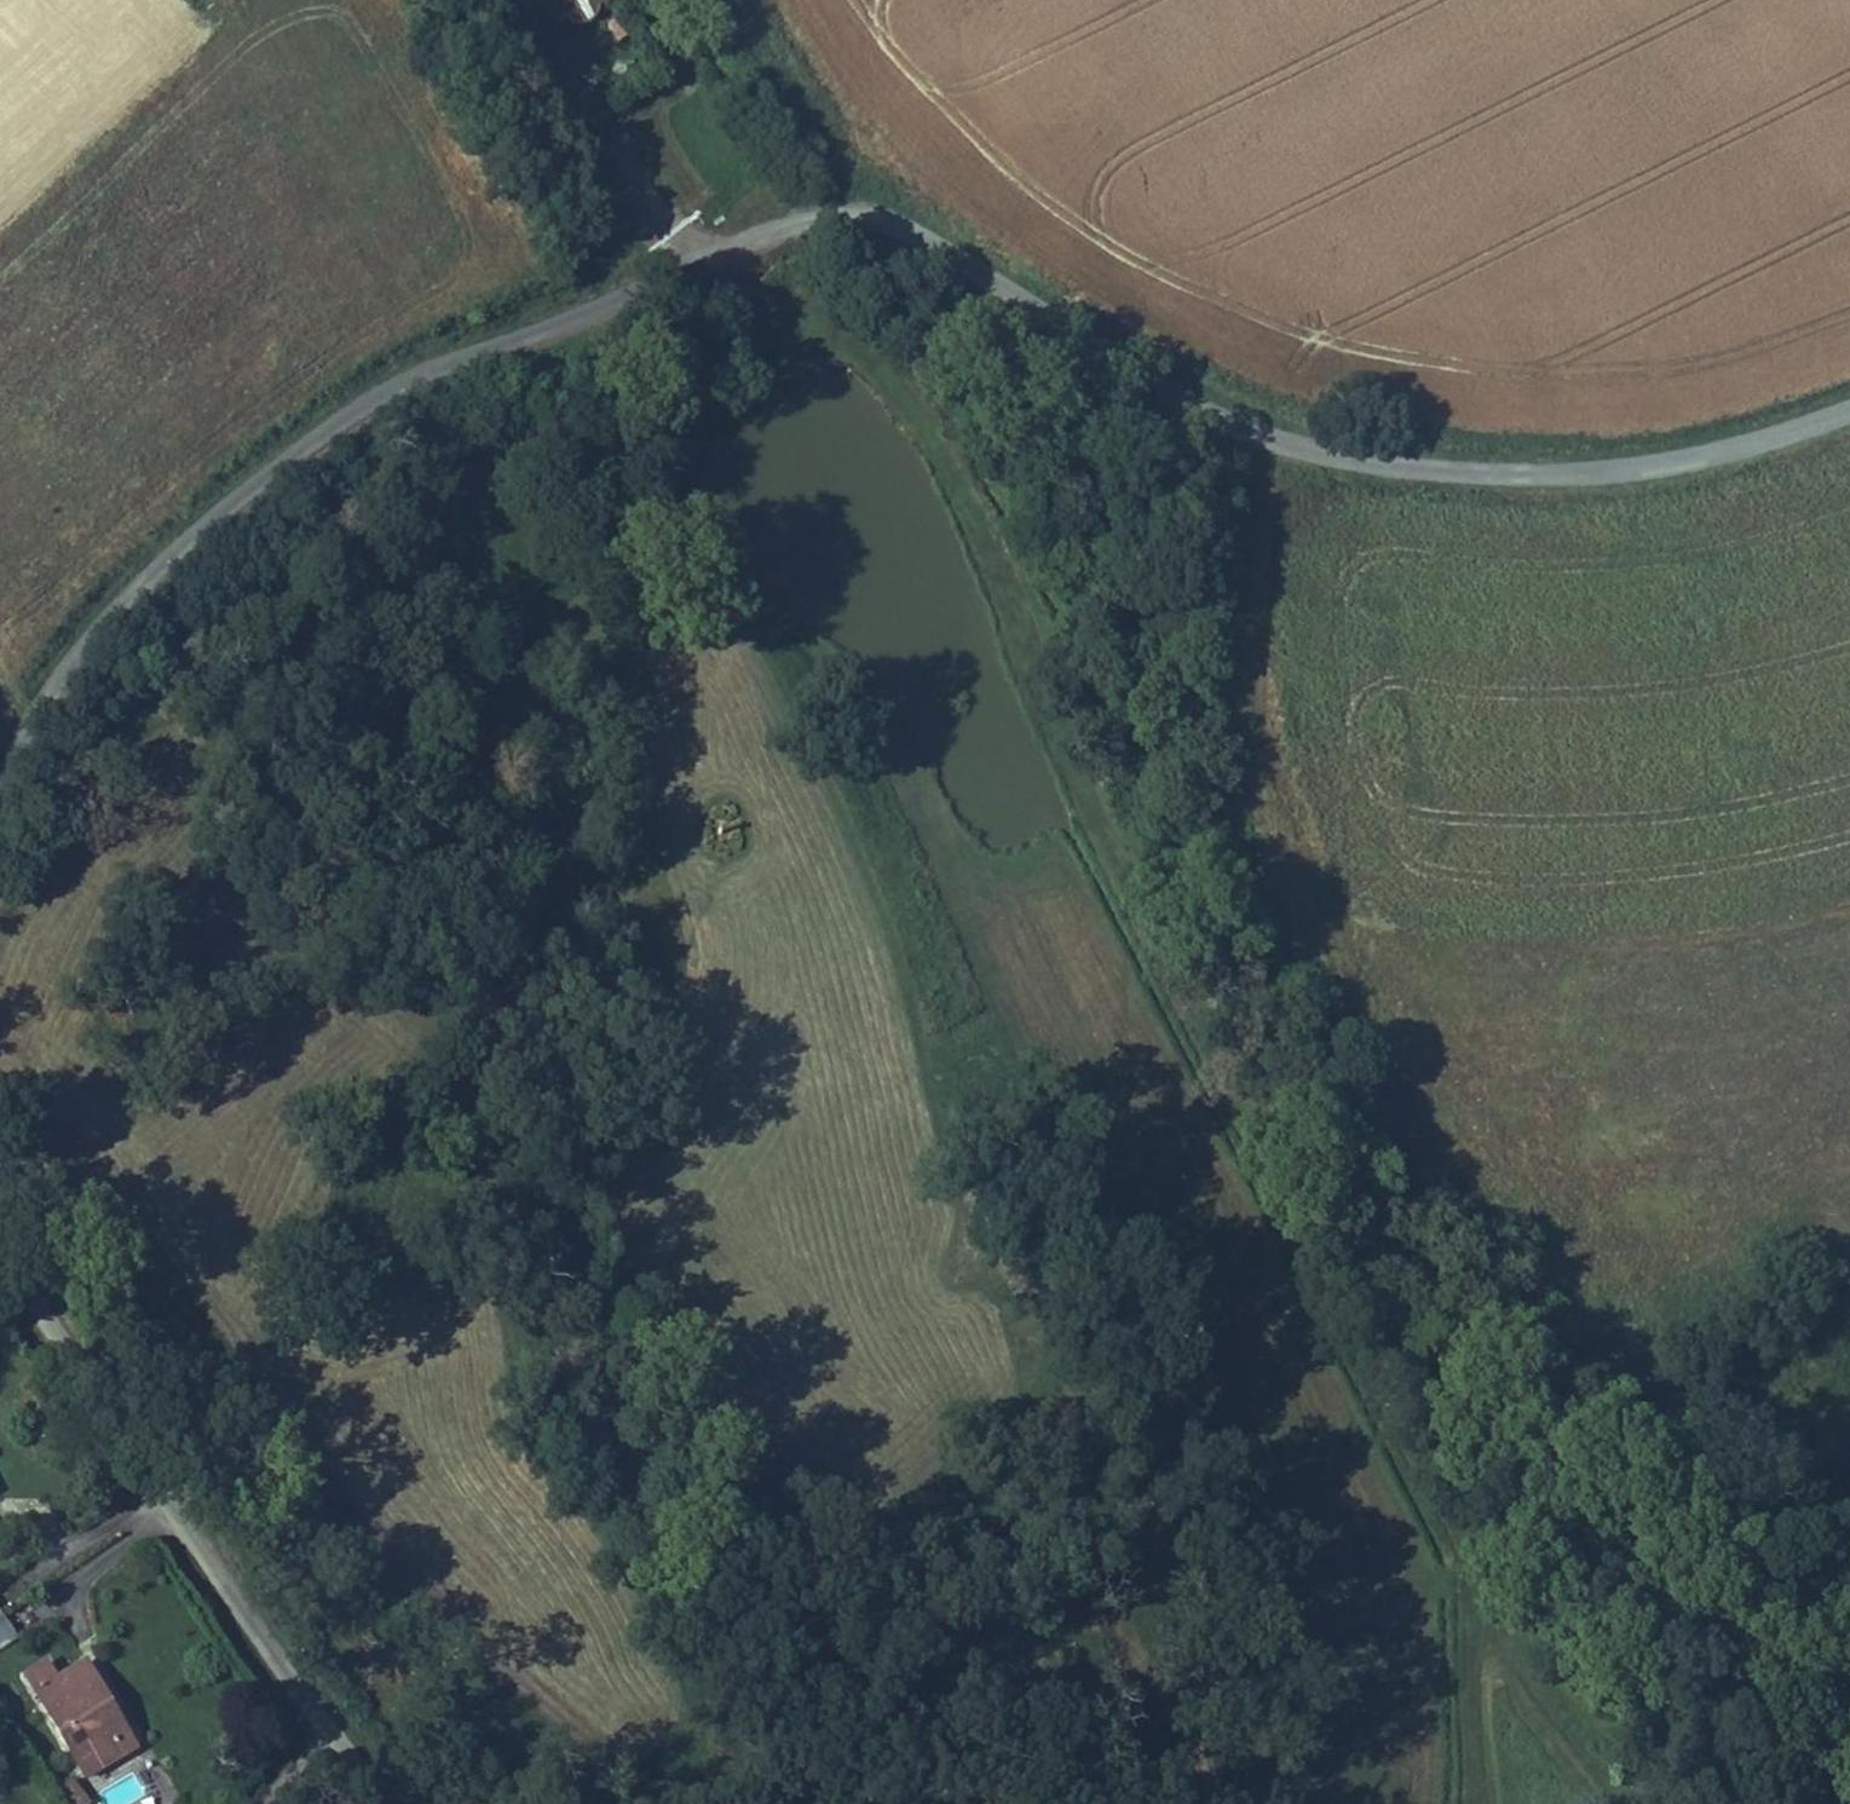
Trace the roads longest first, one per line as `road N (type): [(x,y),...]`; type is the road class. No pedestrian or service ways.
road 1 (unclassified): [(0,805),(69,675),(186,530),(398,385),(635,301),(807,208),(870,206),(934,236),(1100,347),(1257,430),(1402,460),(1567,462),(1727,442),(1849,403)]
road 2 (residential): [(402,1803),(0,1280)]

